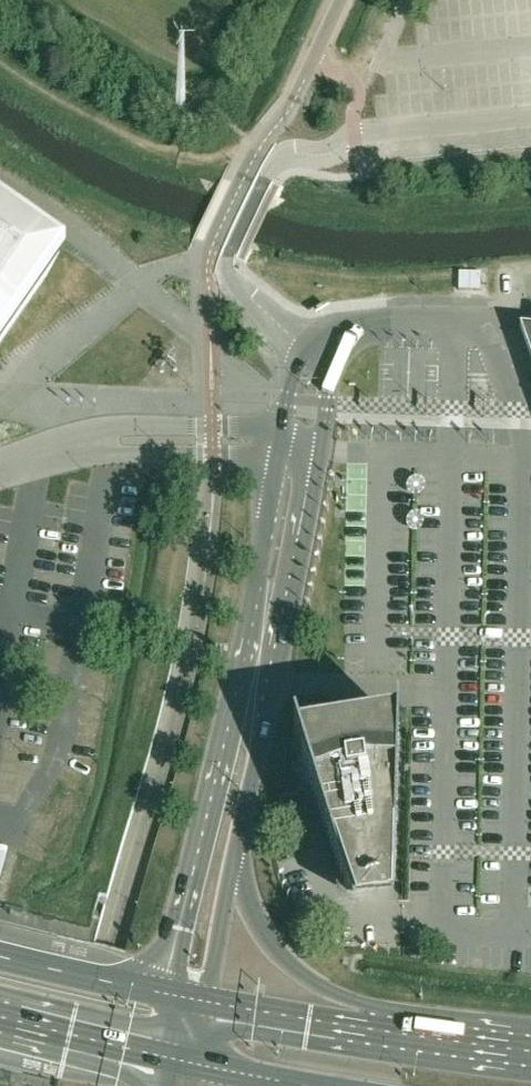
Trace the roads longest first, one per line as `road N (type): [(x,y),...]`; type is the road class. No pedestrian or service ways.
road 1 (unclassified): [(321,355),(298,372),(288,400),(247,644),(164,995)]
road 2 (unclassified): [(232,867),(330,406),(321,355)]
road 3 (primary): [(463,1043),(315,984),(263,933),(232,867)]
road 4 (primary): [(463,1043),(209,1003)]
road 5 (residential): [(500,326),(366,326),(321,355)]
road 6 (primary): [(164,995),(0,956)]
road 7 (primary): [(0,1015),(162,1058)]
road 8 (unclassified): [(209,1003),(232,867)]

